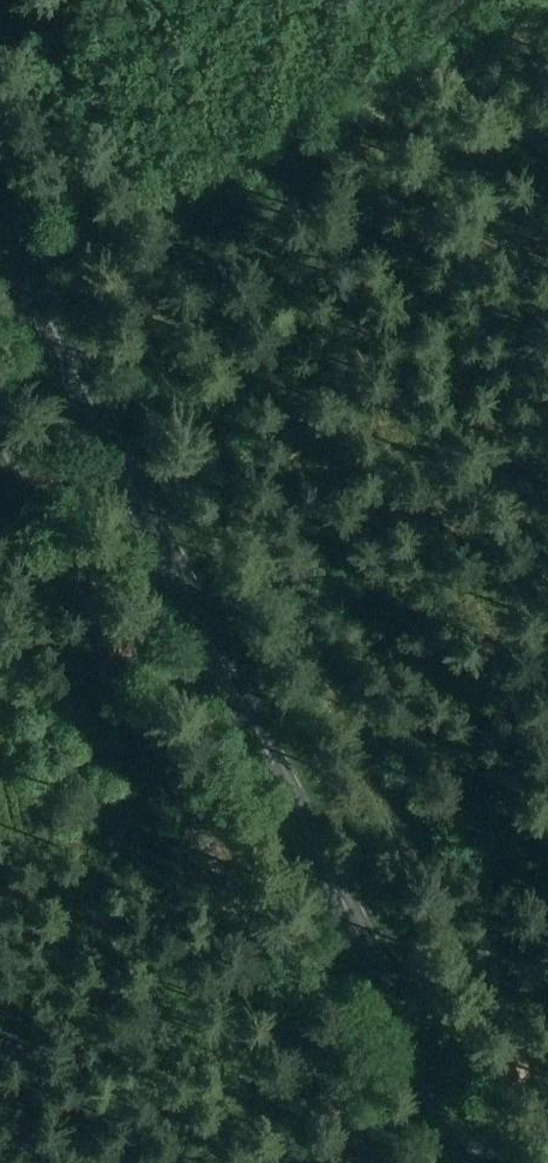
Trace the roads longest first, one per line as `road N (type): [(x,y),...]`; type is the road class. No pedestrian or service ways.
road 1 (track): [(547,1115),(0,31)]
road 2 (primary): [(474,1162),(0,215)]
road 3 (track): [(547,1),(0,263)]

